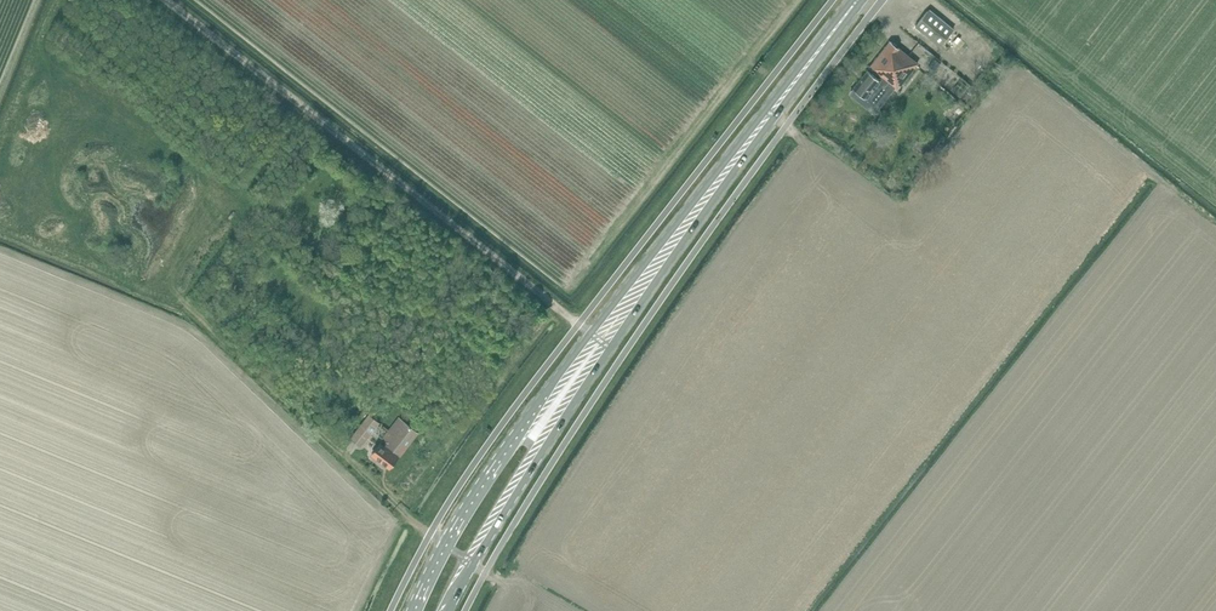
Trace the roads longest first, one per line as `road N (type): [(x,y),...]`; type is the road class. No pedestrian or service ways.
road 1 (secondary): [(857,3),(489,478),(414,610)]
road 2 (secondary): [(446,610),(555,428),(857,3)]
road 3 (track): [(165,0),(593,339)]
road 4 (track): [(1021,79),(1215,232)]

